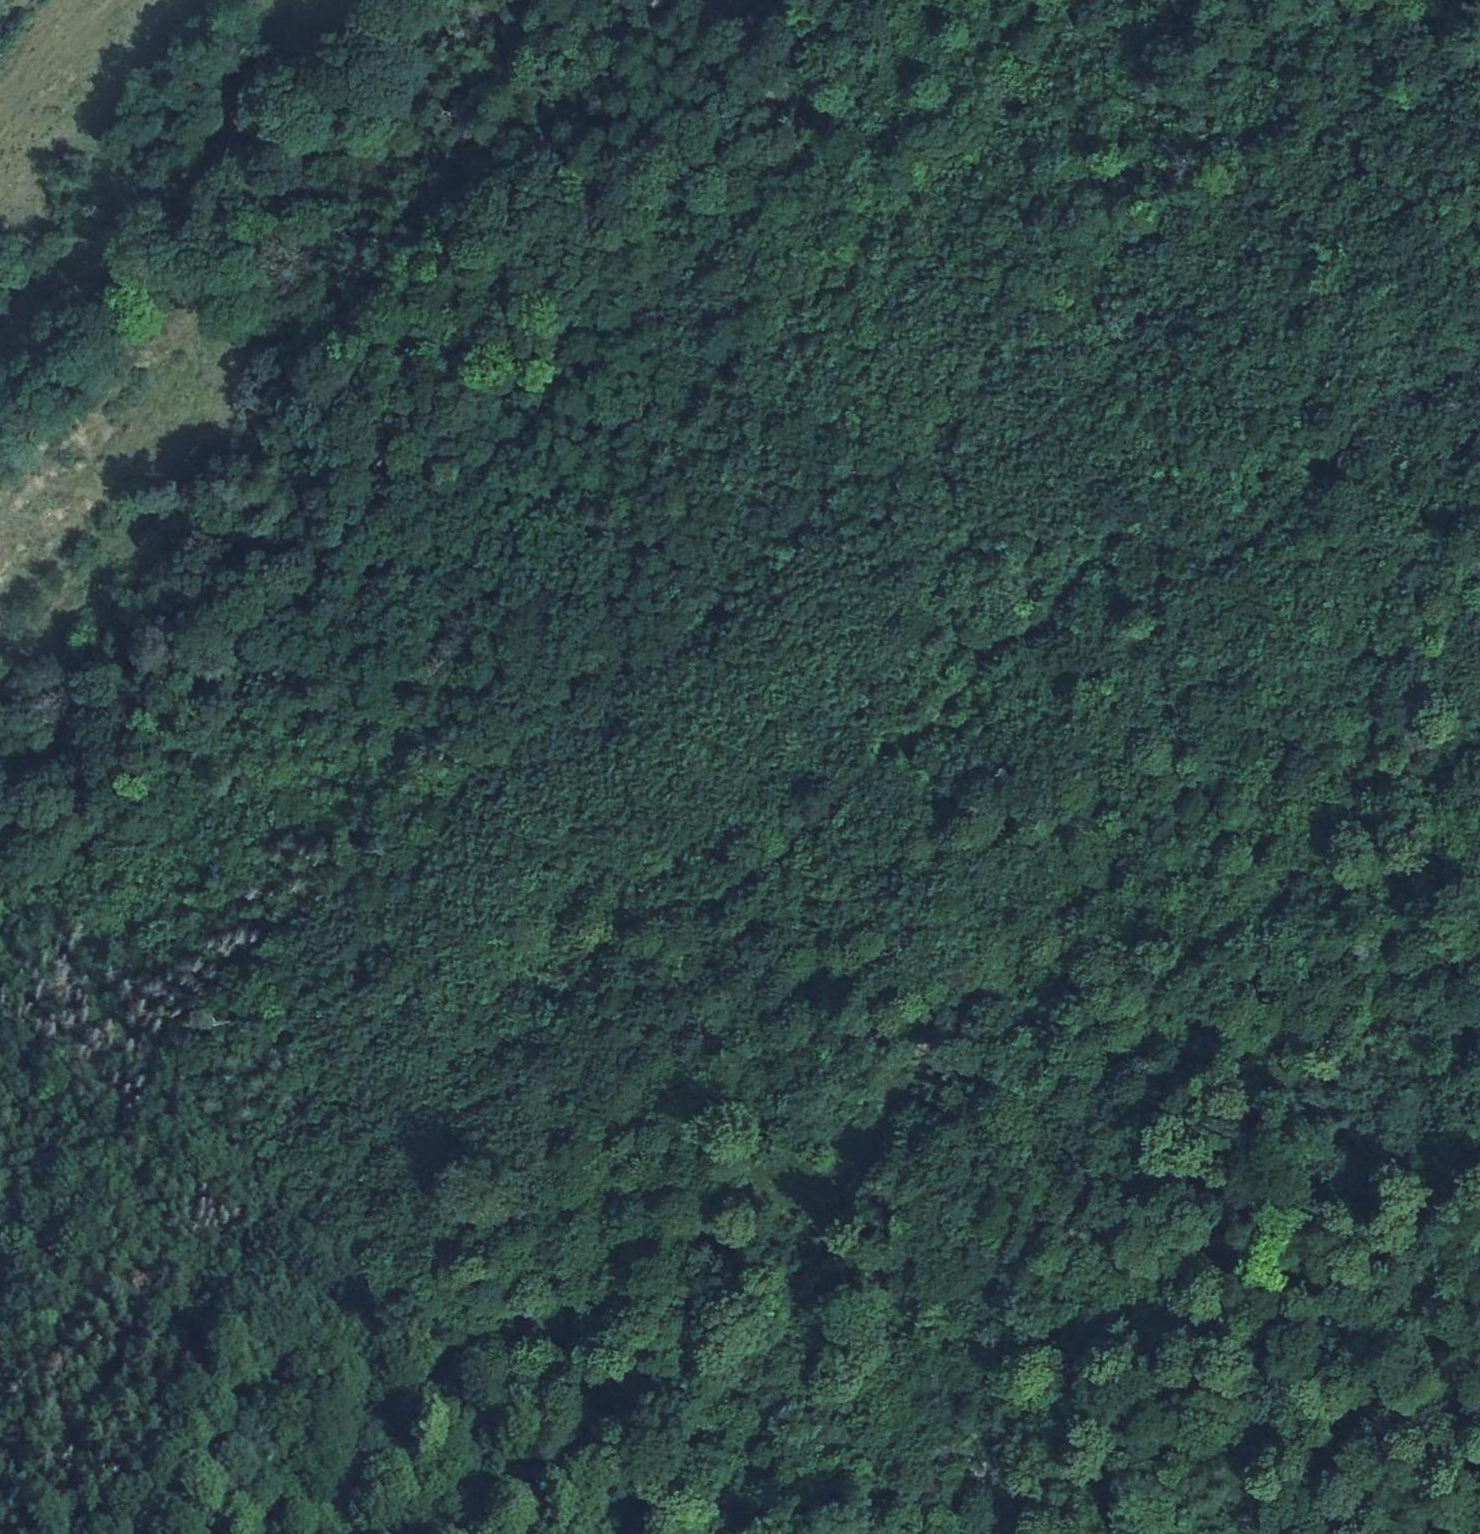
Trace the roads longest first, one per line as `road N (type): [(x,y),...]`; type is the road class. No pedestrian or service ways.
road 1 (track): [(854,0),(687,196)]

